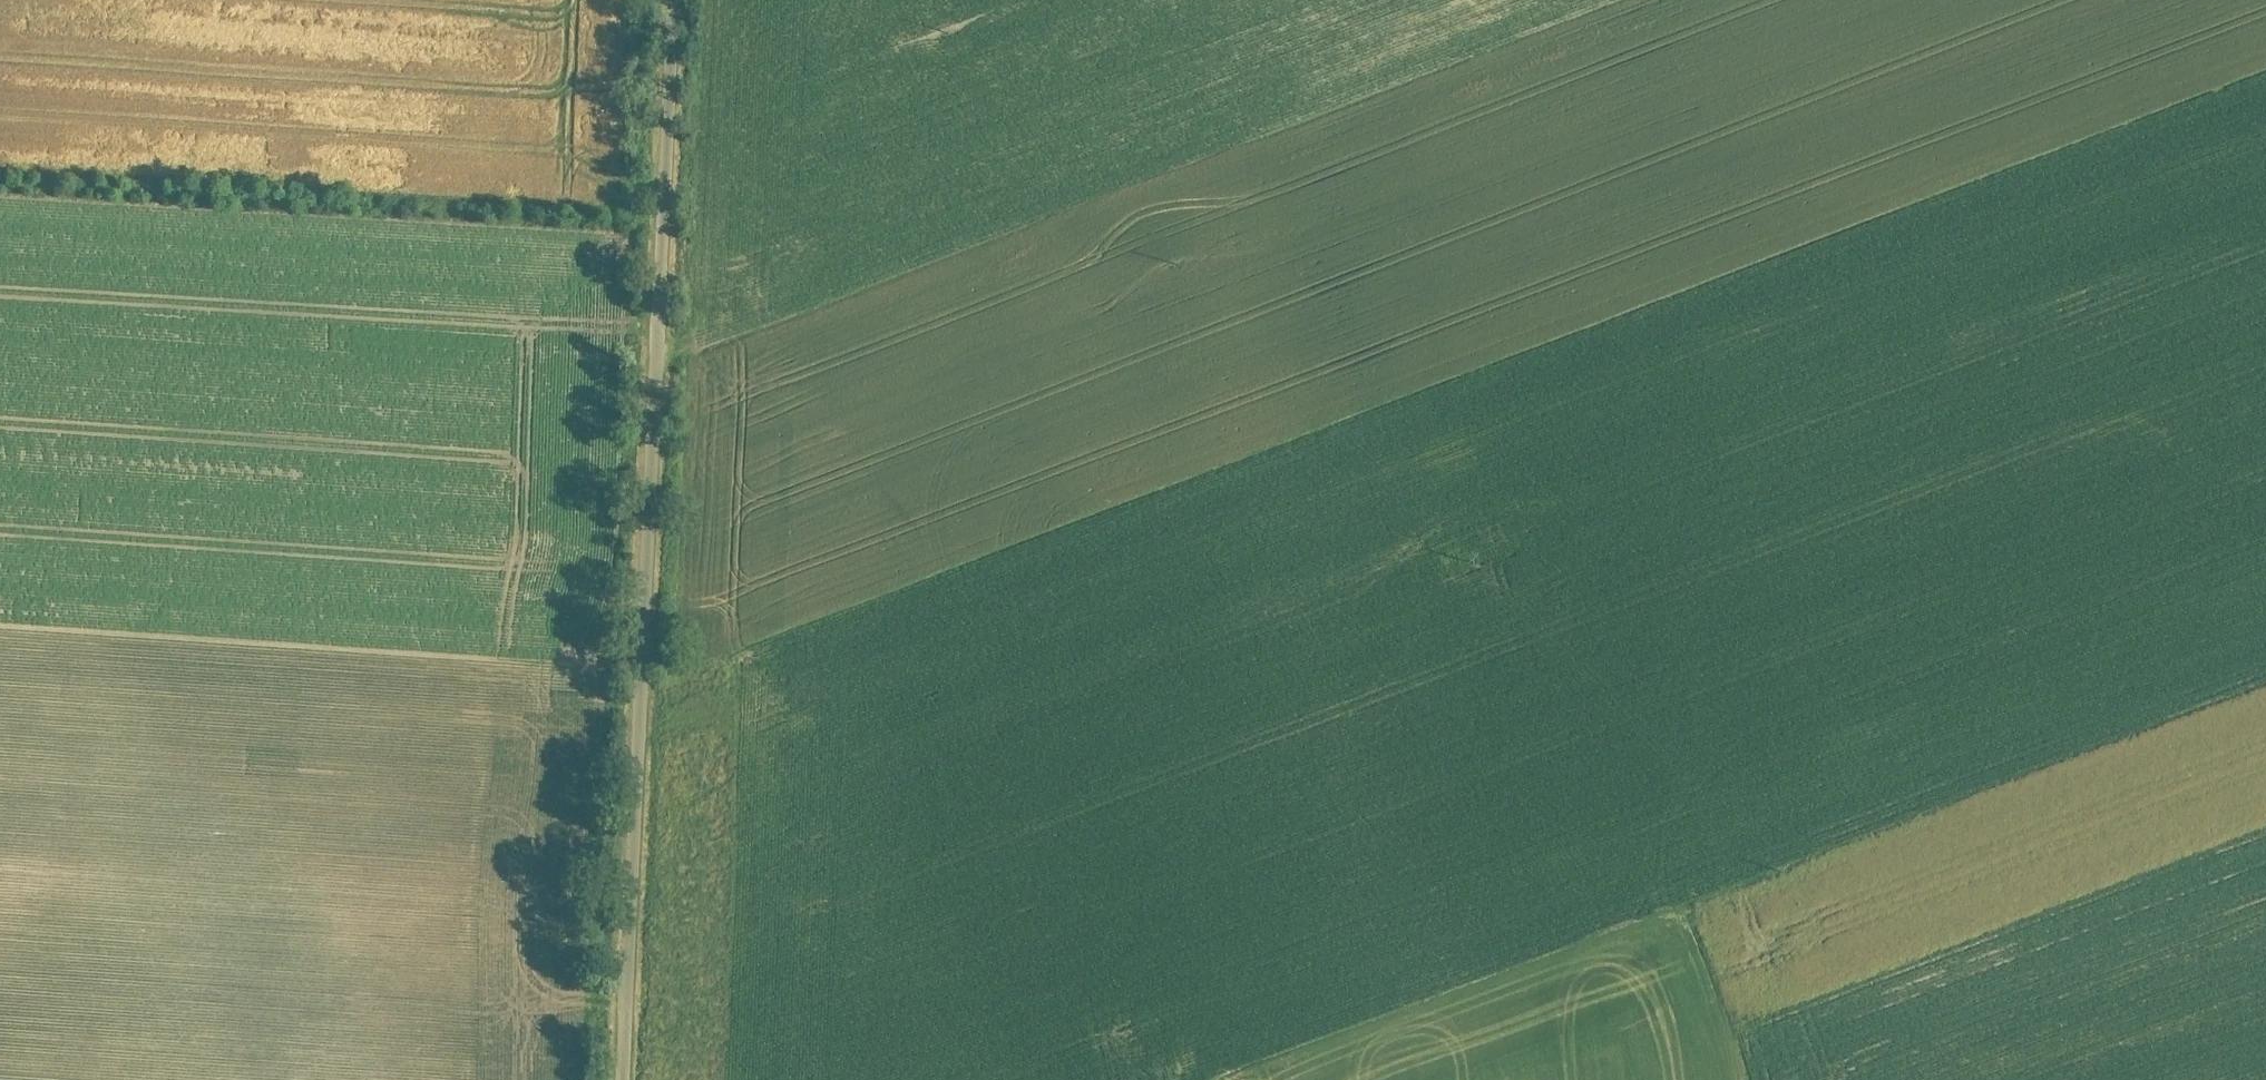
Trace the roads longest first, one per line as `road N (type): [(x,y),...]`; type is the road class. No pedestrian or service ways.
road 1 (residential): [(617,1079),(672,0)]

